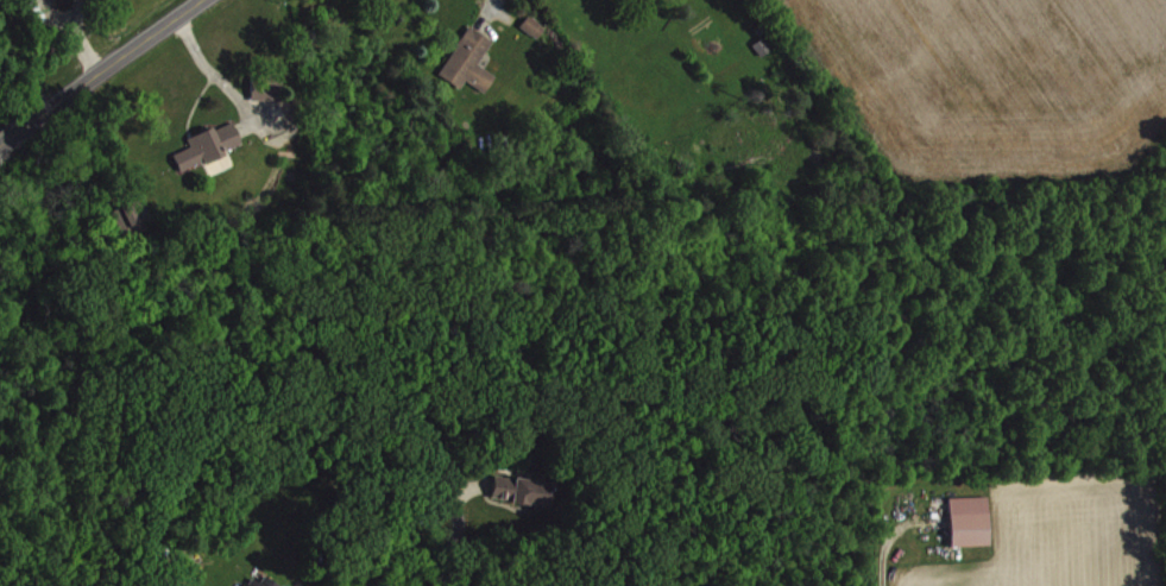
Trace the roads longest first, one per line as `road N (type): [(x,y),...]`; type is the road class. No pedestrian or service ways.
road 1 (secondary): [(0,145),(207,0)]

